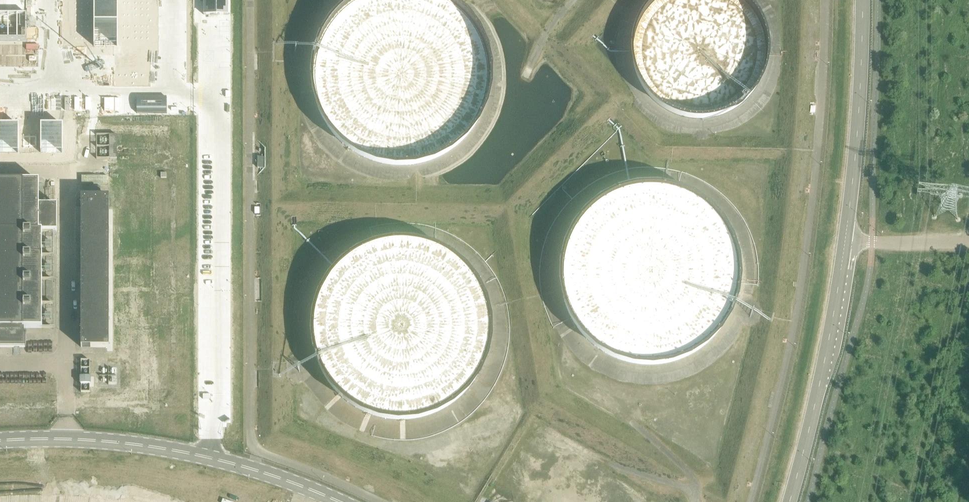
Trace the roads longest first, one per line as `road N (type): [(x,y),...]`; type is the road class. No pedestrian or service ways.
road 1 (unclassified): [(792,501),(846,243),(861,0)]
road 2 (unclassified): [(338,501),(173,451),(0,441)]

